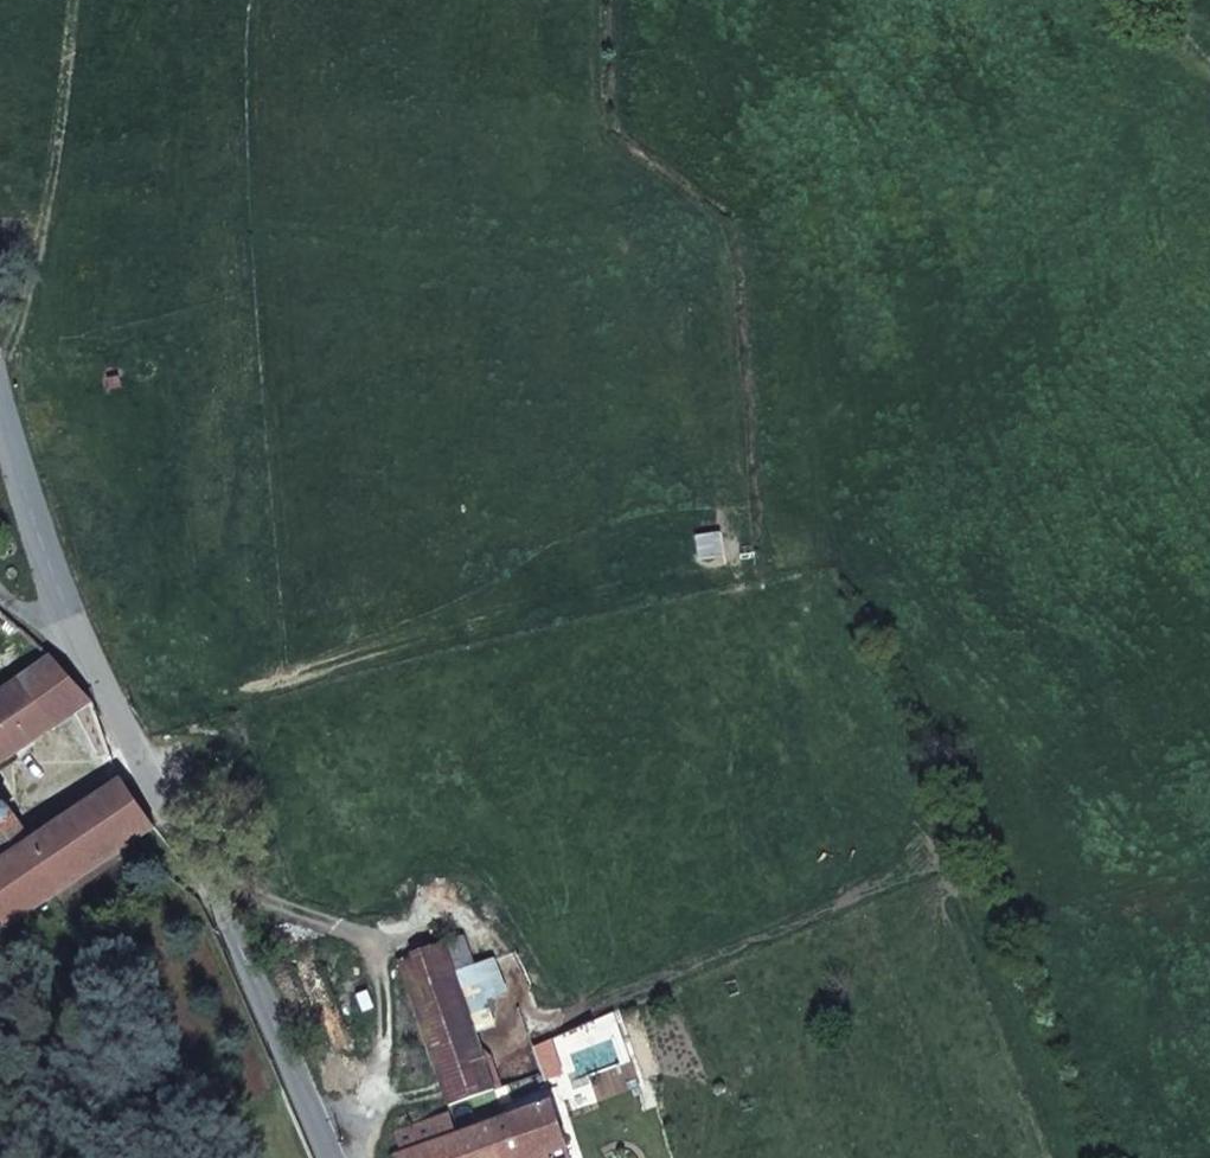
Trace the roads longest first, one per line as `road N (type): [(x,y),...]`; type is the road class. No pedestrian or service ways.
road 1 (unclassified): [(358,1157),(266,956),(80,617),(33,502),(0,386)]

